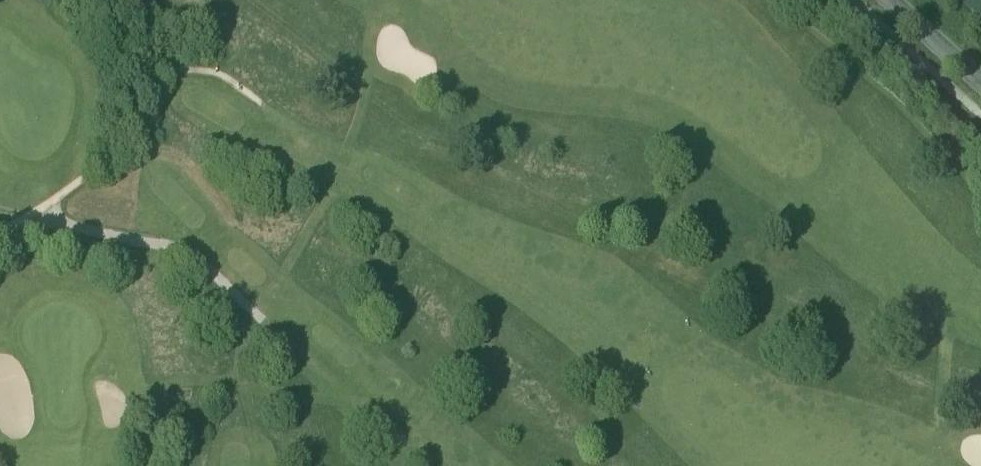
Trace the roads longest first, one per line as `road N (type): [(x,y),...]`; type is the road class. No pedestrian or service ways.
road 1 (tertiary): [(882,0),(980,87)]

